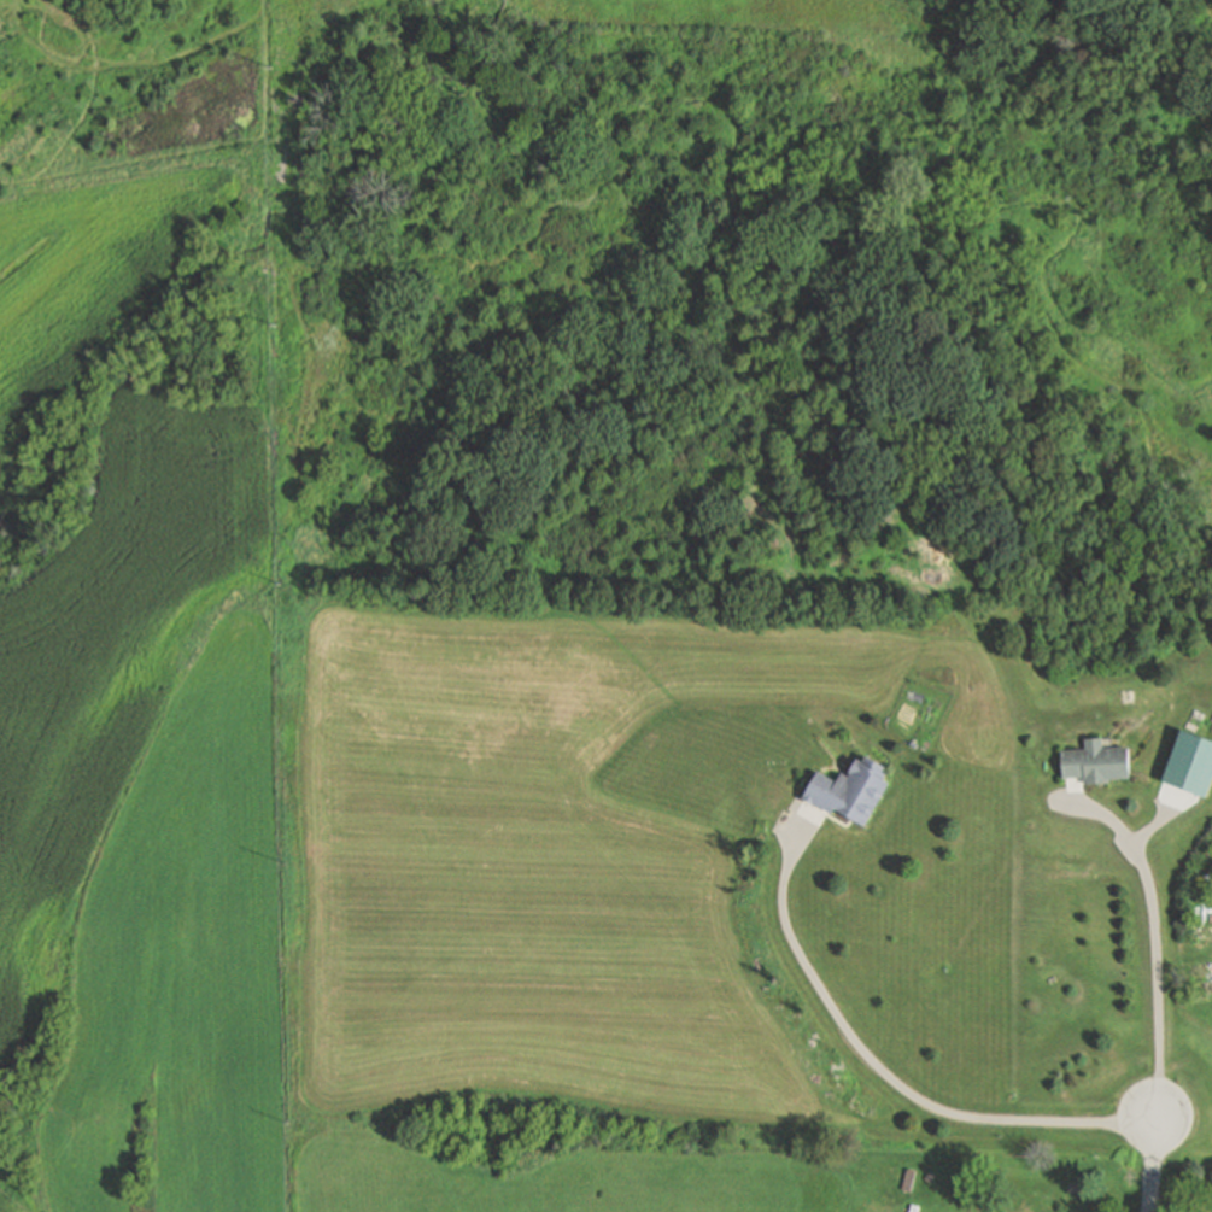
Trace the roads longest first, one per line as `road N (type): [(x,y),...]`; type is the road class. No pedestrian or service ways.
road 1 (track): [(819,816),(795,857),(786,915),(800,952),(885,1077),(968,1124),(1159,1123)]

